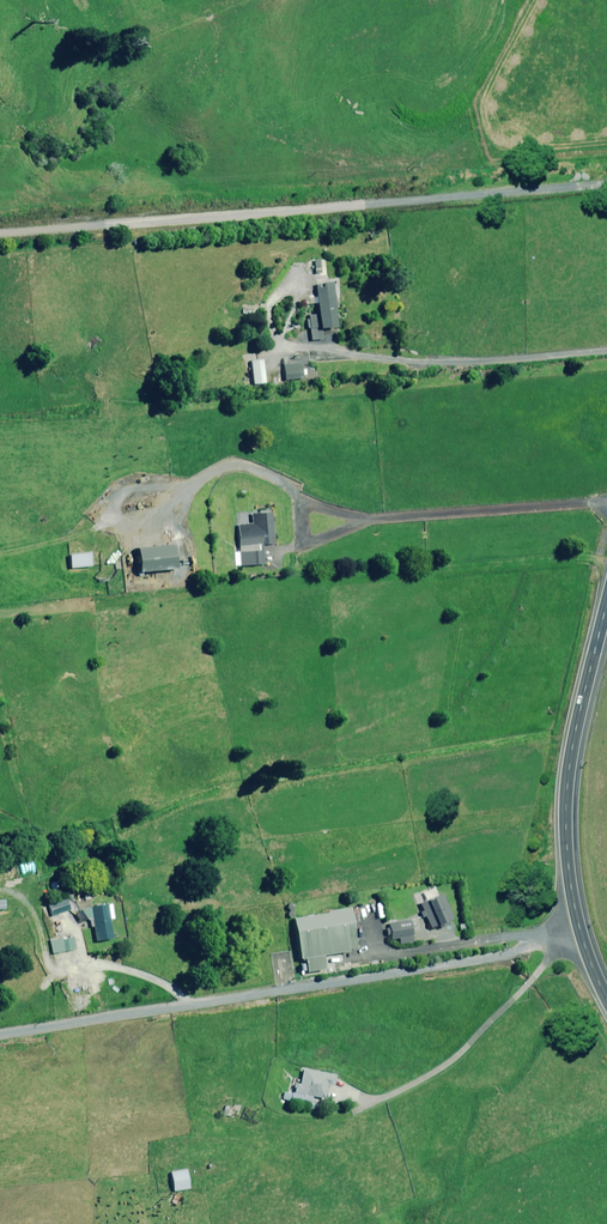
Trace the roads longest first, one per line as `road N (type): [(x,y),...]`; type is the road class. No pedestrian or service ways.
road 1 (unclassified): [(0,232),(606,185)]
road 2 (unclassified): [(0,1037),(515,953),(579,931)]
road 3 (trunk): [(579,931),(567,772),(606,600)]

